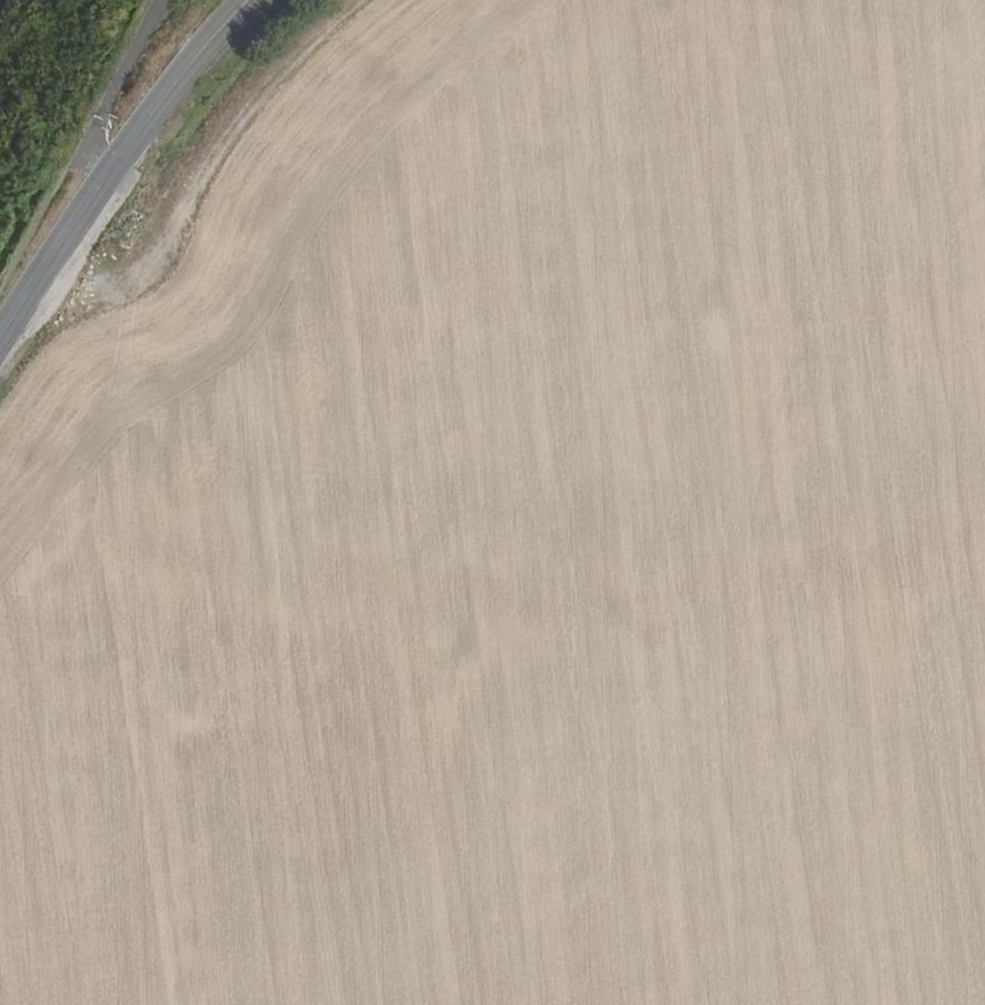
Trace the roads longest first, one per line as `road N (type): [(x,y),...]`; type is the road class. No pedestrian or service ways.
road 1 (track): [(39,277),(67,288),(126,283),(157,255),(222,132),(356,0)]
road 2 (tertiary): [(246,0),(148,117),(0,339)]

